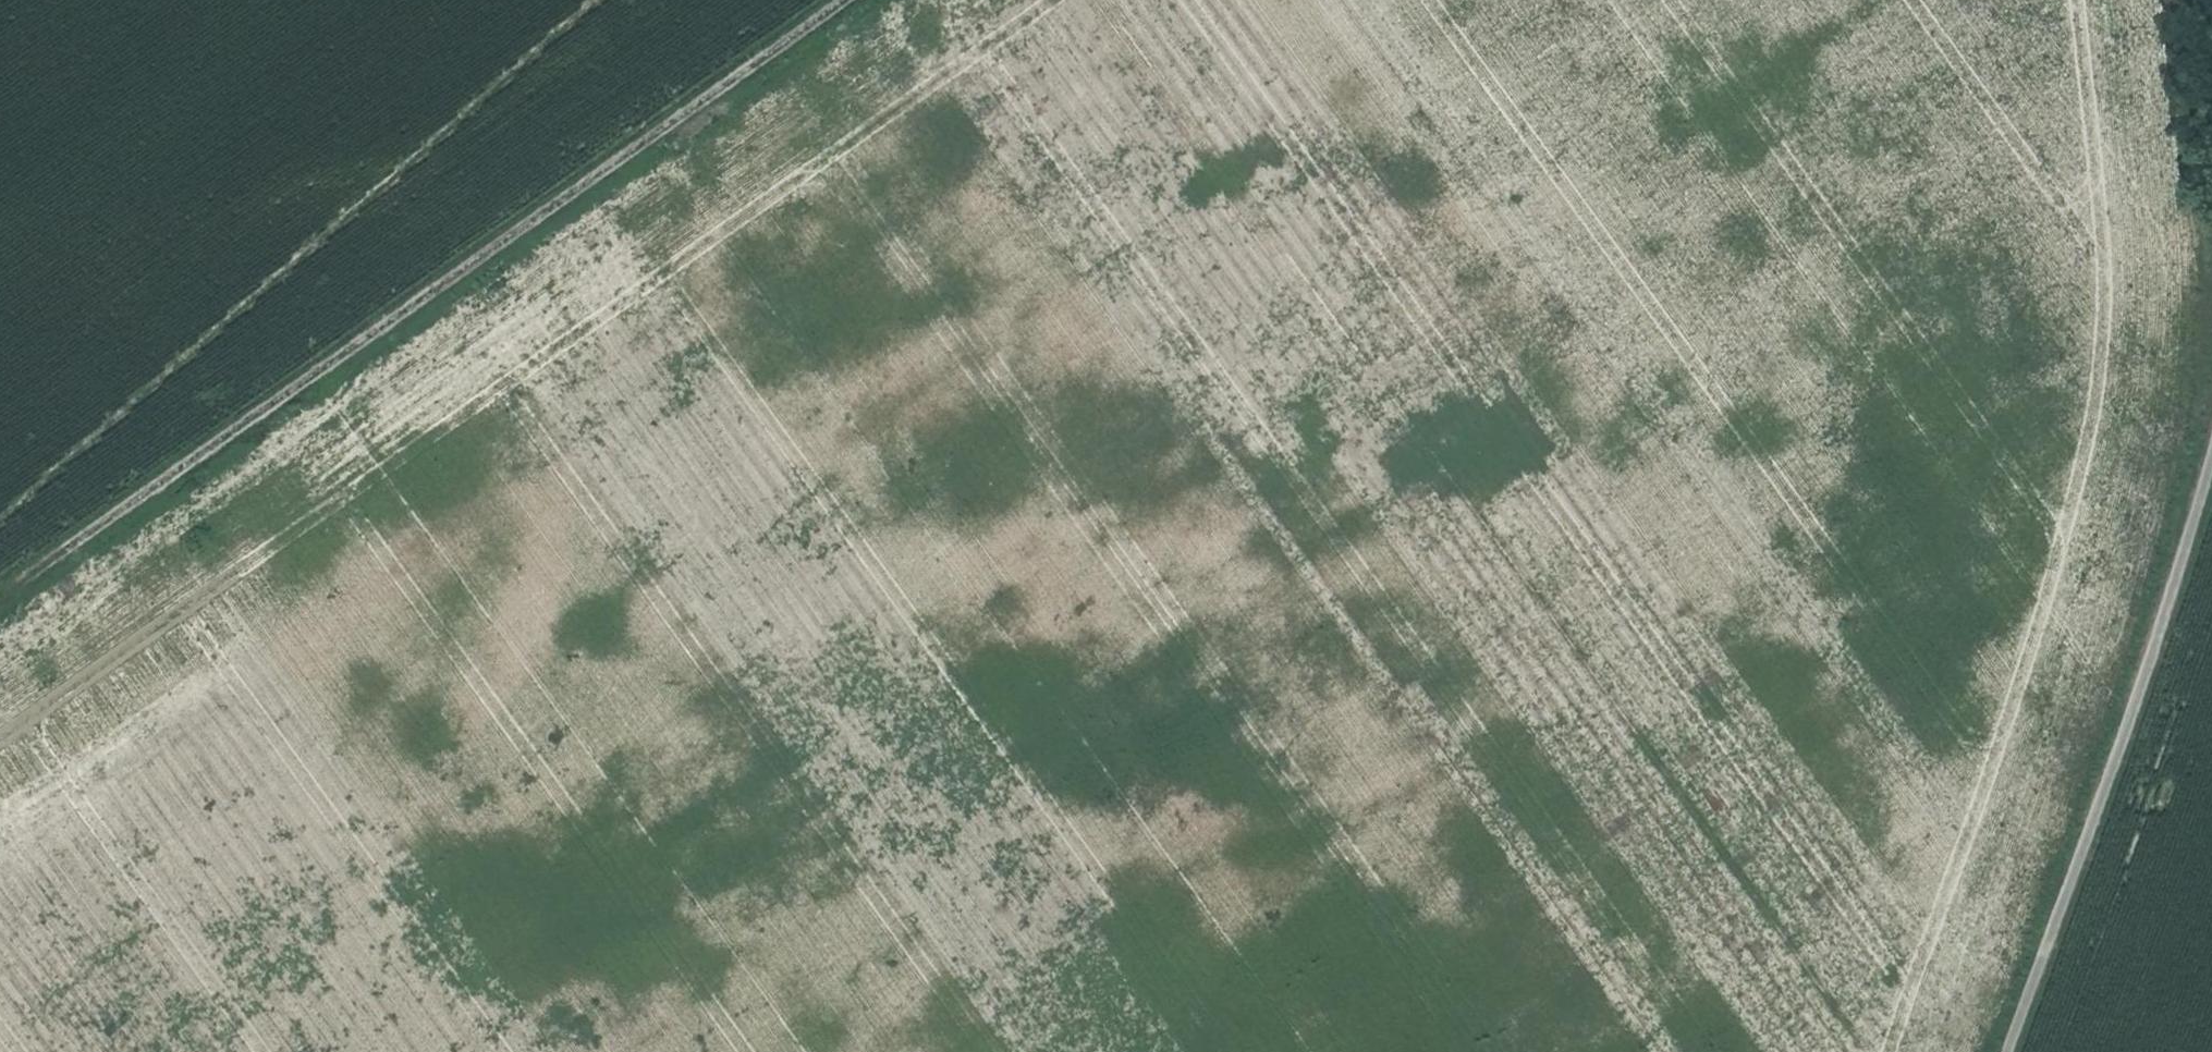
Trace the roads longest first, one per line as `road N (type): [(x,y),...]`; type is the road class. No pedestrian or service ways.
road 1 (track): [(10,609),(866,0)]
road 2 (unclassified): [(2211,447),(2193,539),(2005,1051)]

